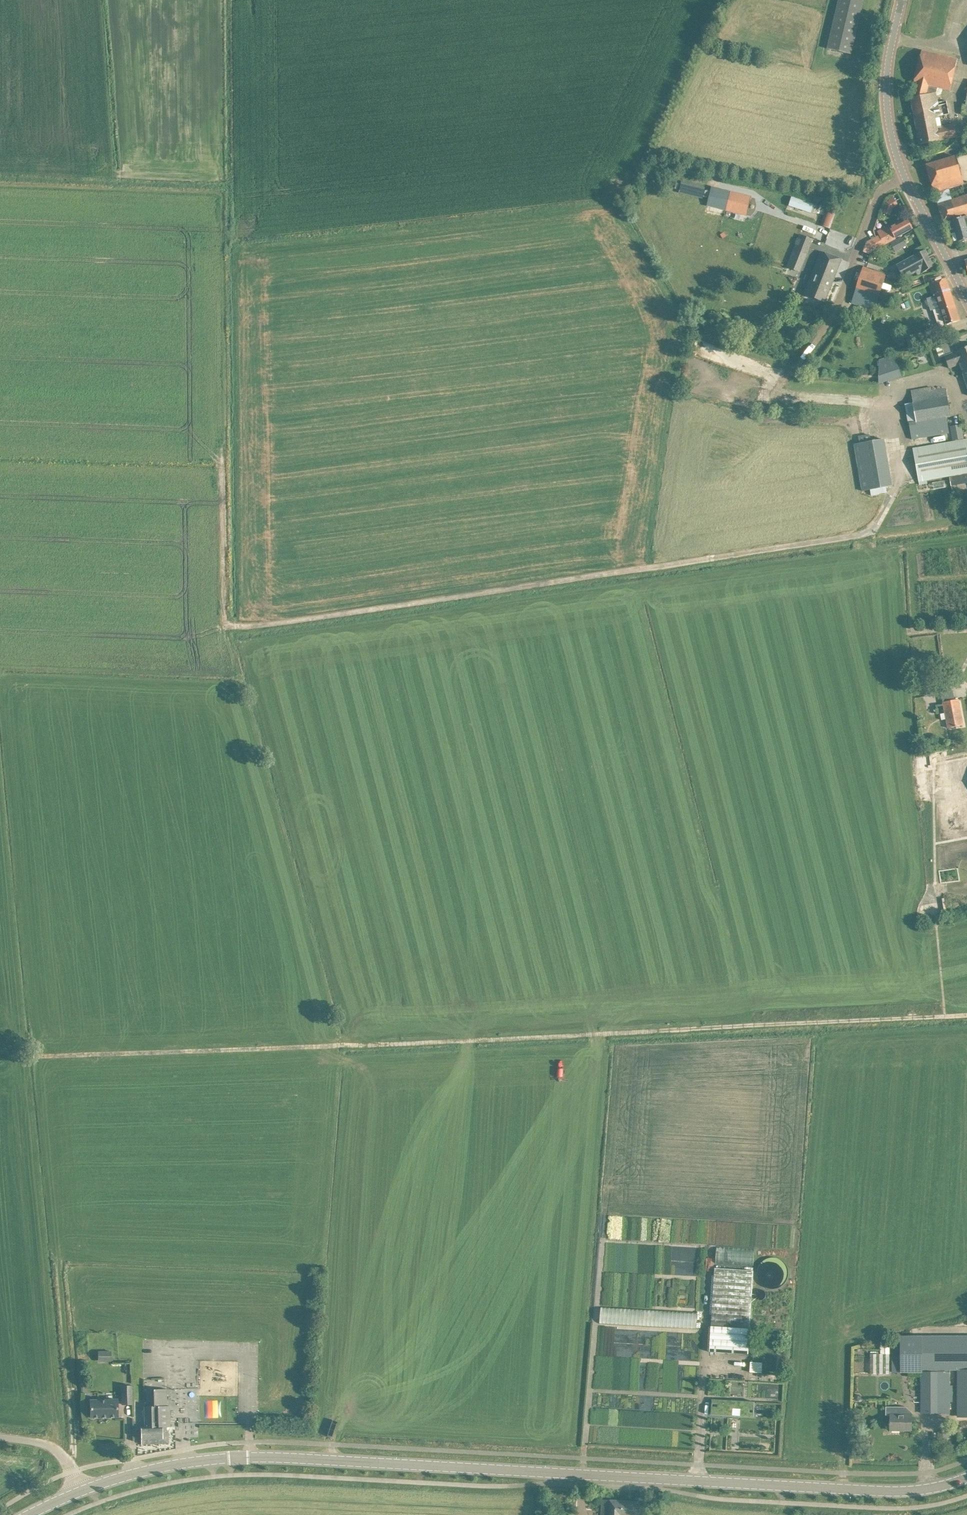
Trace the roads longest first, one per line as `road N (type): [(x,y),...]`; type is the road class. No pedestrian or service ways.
road 1 (secondary): [(87,1489),(157,1468),(250,1457),(873,1491),(966,1478)]
road 2 (unclassified): [(904,176),(879,192),(838,299),(799,359)]
road 3 (secondary): [(904,176),(887,95),(902,0)]
road 4 (secondary): [(966,296),(904,176)]

